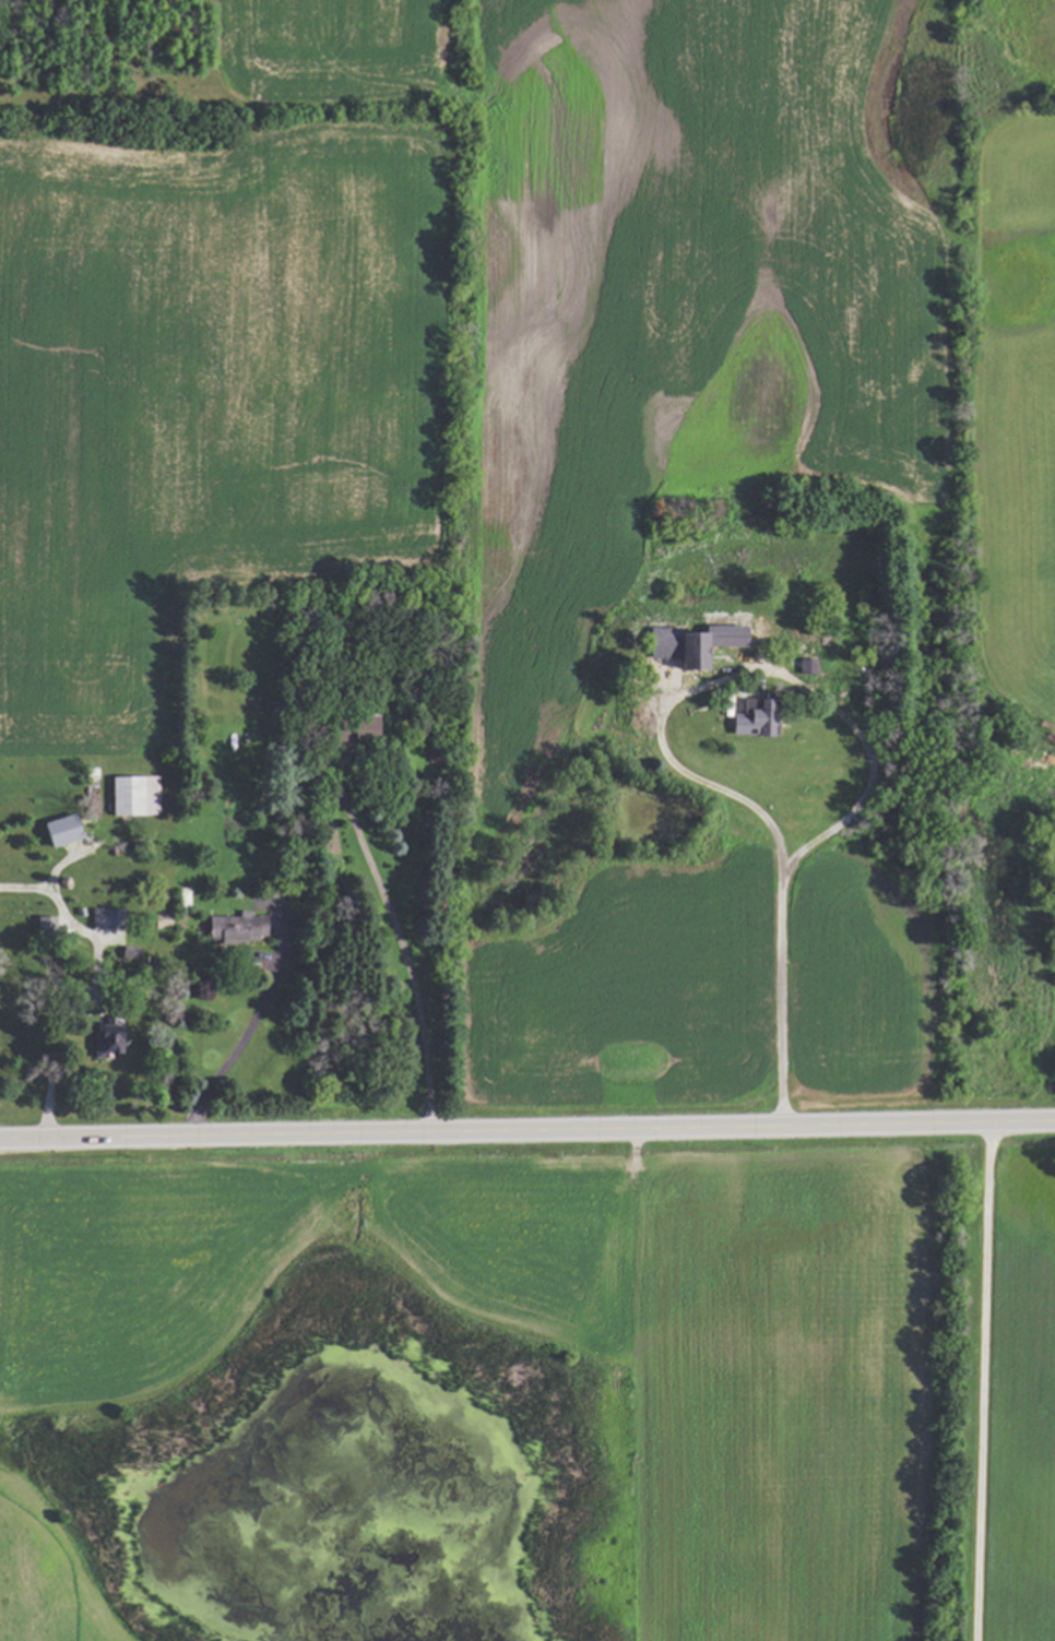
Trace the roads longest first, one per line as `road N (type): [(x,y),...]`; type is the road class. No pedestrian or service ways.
road 1 (secondary): [(0,1142),(1054,1123)]

